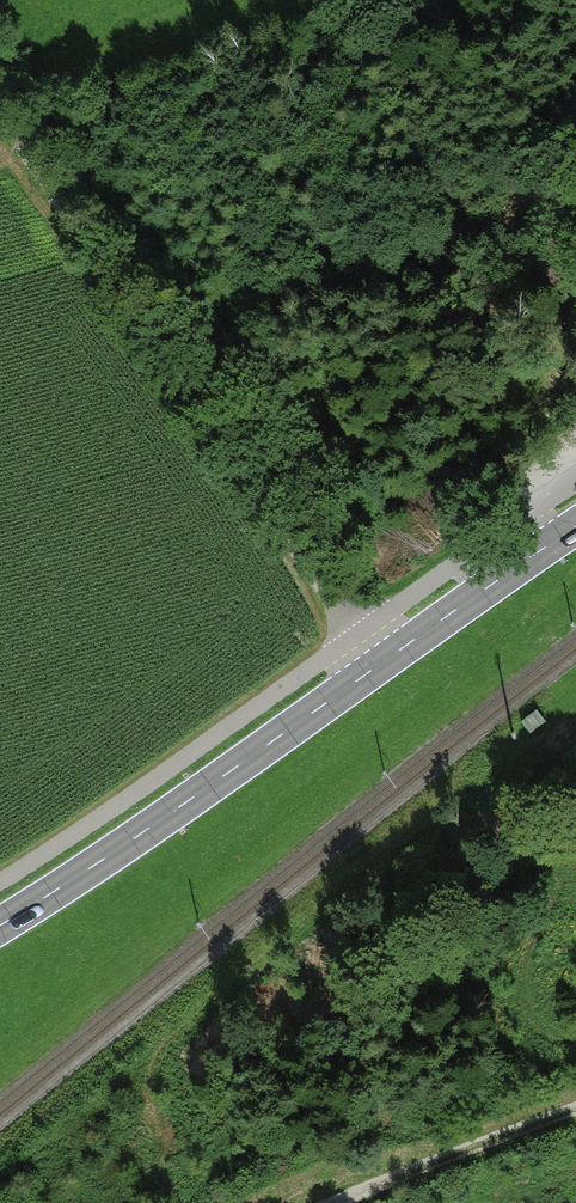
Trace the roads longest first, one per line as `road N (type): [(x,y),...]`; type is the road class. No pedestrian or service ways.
road 1 (secondary): [(0,926),(575,527)]
road 2 (track): [(0,106),(64,225),(379,667)]
road 3 (track): [(336,1202),(575,1109)]

